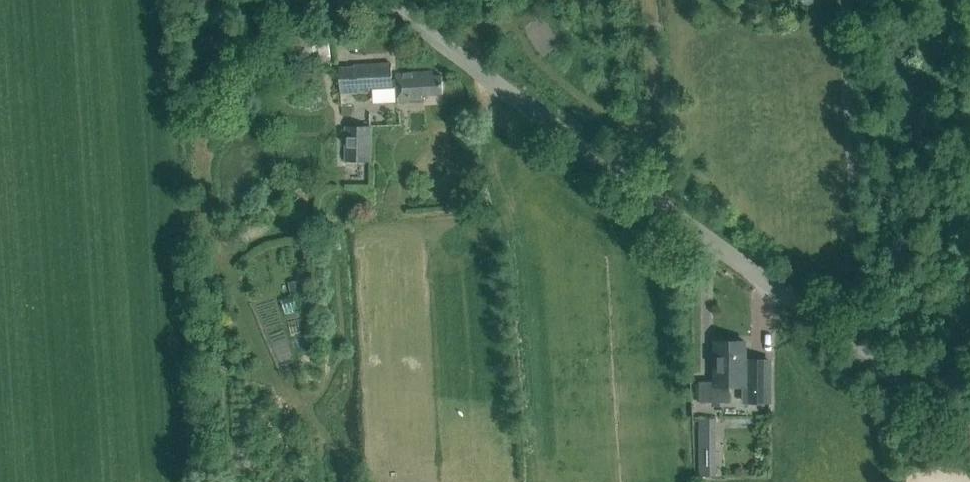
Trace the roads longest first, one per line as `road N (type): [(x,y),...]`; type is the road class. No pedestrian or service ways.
road 1 (tertiary): [(969,427),(380,0)]

